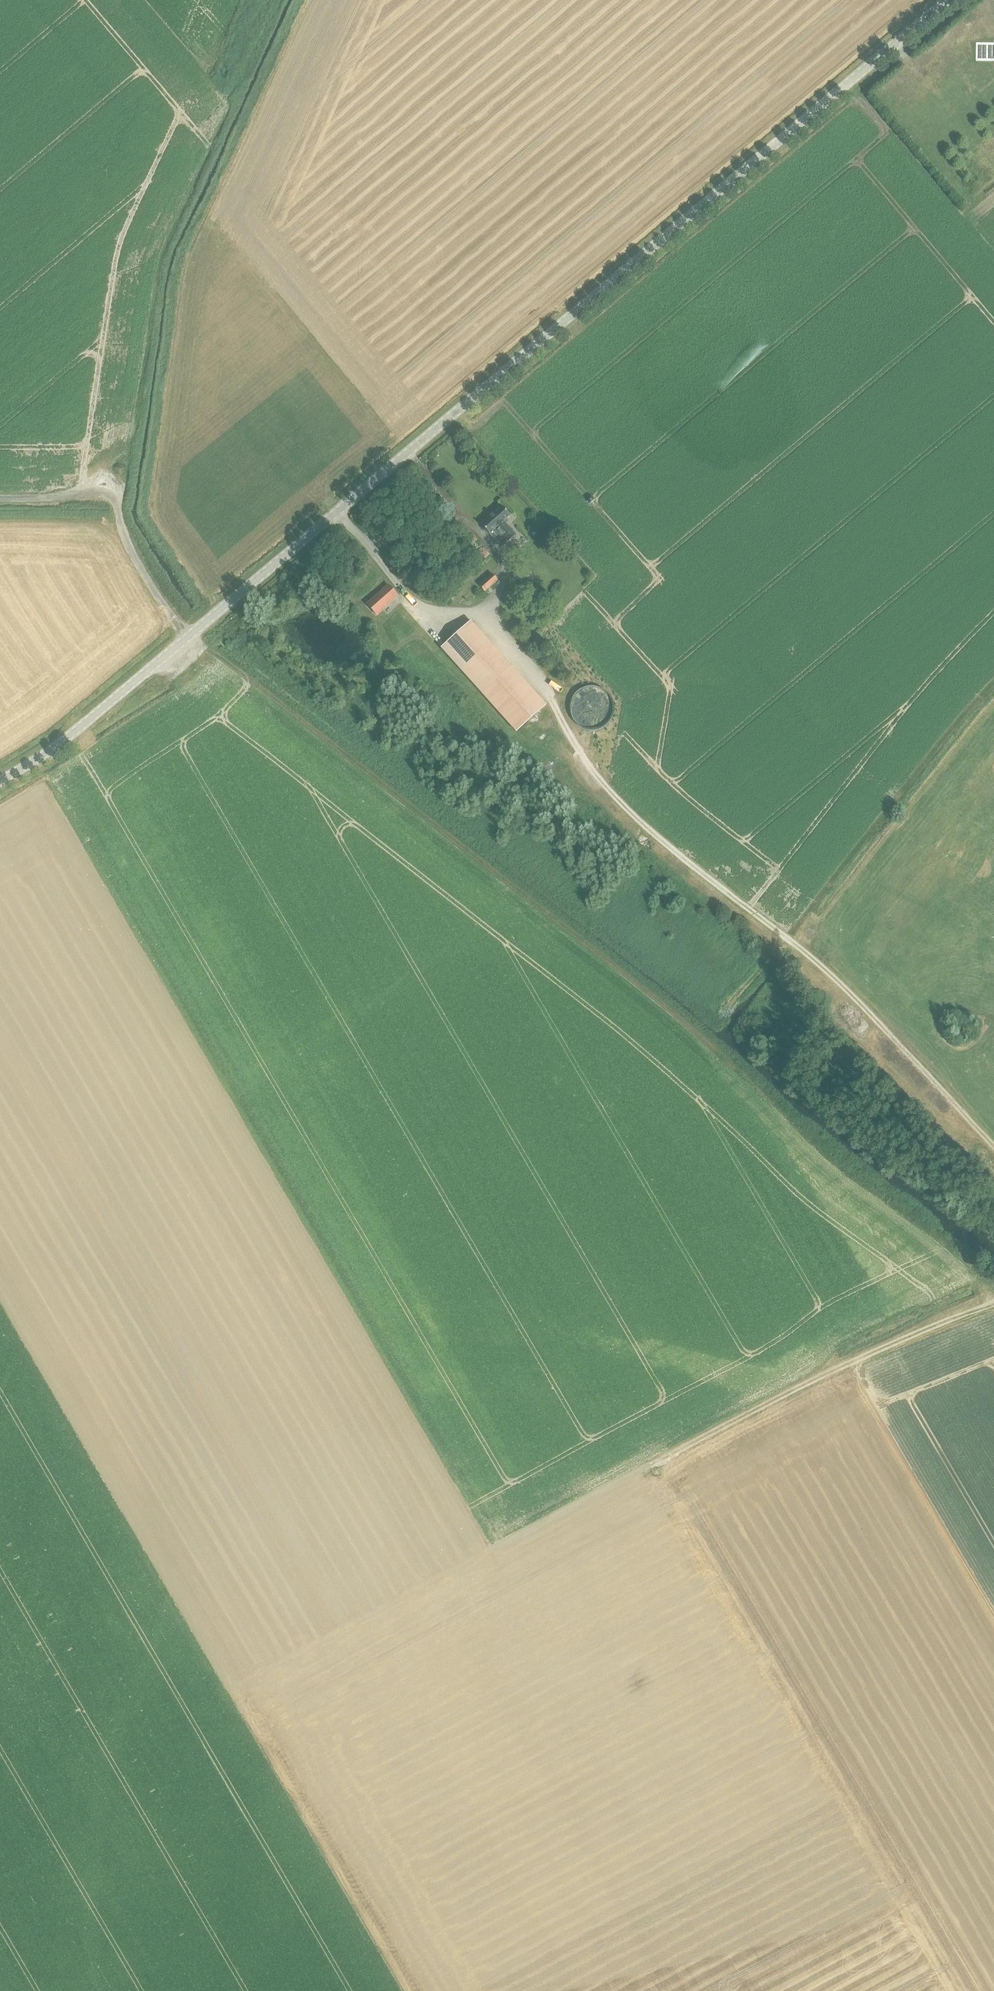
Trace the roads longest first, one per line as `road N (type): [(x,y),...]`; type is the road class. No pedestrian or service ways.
road 1 (unclassified): [(0,783),(82,728),(949,0)]
road 2 (track): [(993,1147),(842,985),(631,813),(566,729)]
road 3 (track): [(664,1458),(832,1371),(993,1305)]

